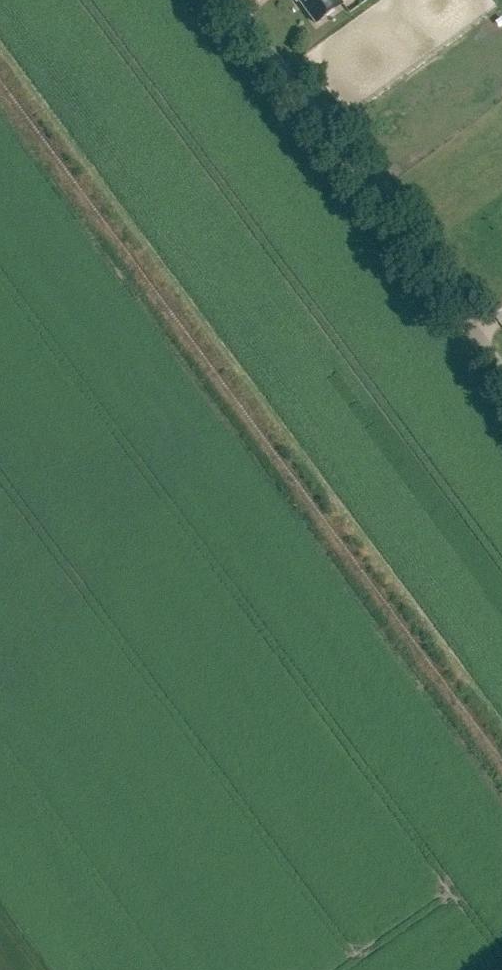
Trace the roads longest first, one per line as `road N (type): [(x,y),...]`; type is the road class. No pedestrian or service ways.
road 1 (unclassified): [(229,0),(501,369)]

